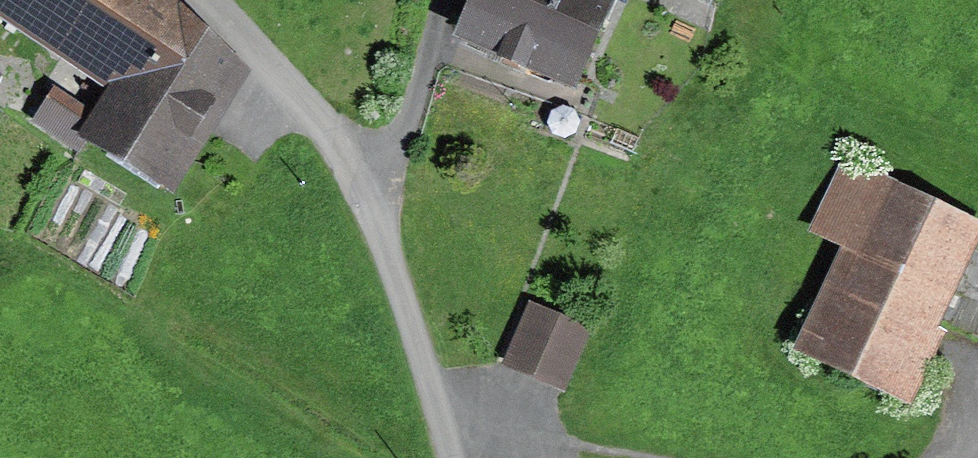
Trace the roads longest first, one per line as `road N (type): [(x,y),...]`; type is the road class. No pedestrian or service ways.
road 1 (unclassified): [(451,457),(409,304),(340,132),(218,0)]

